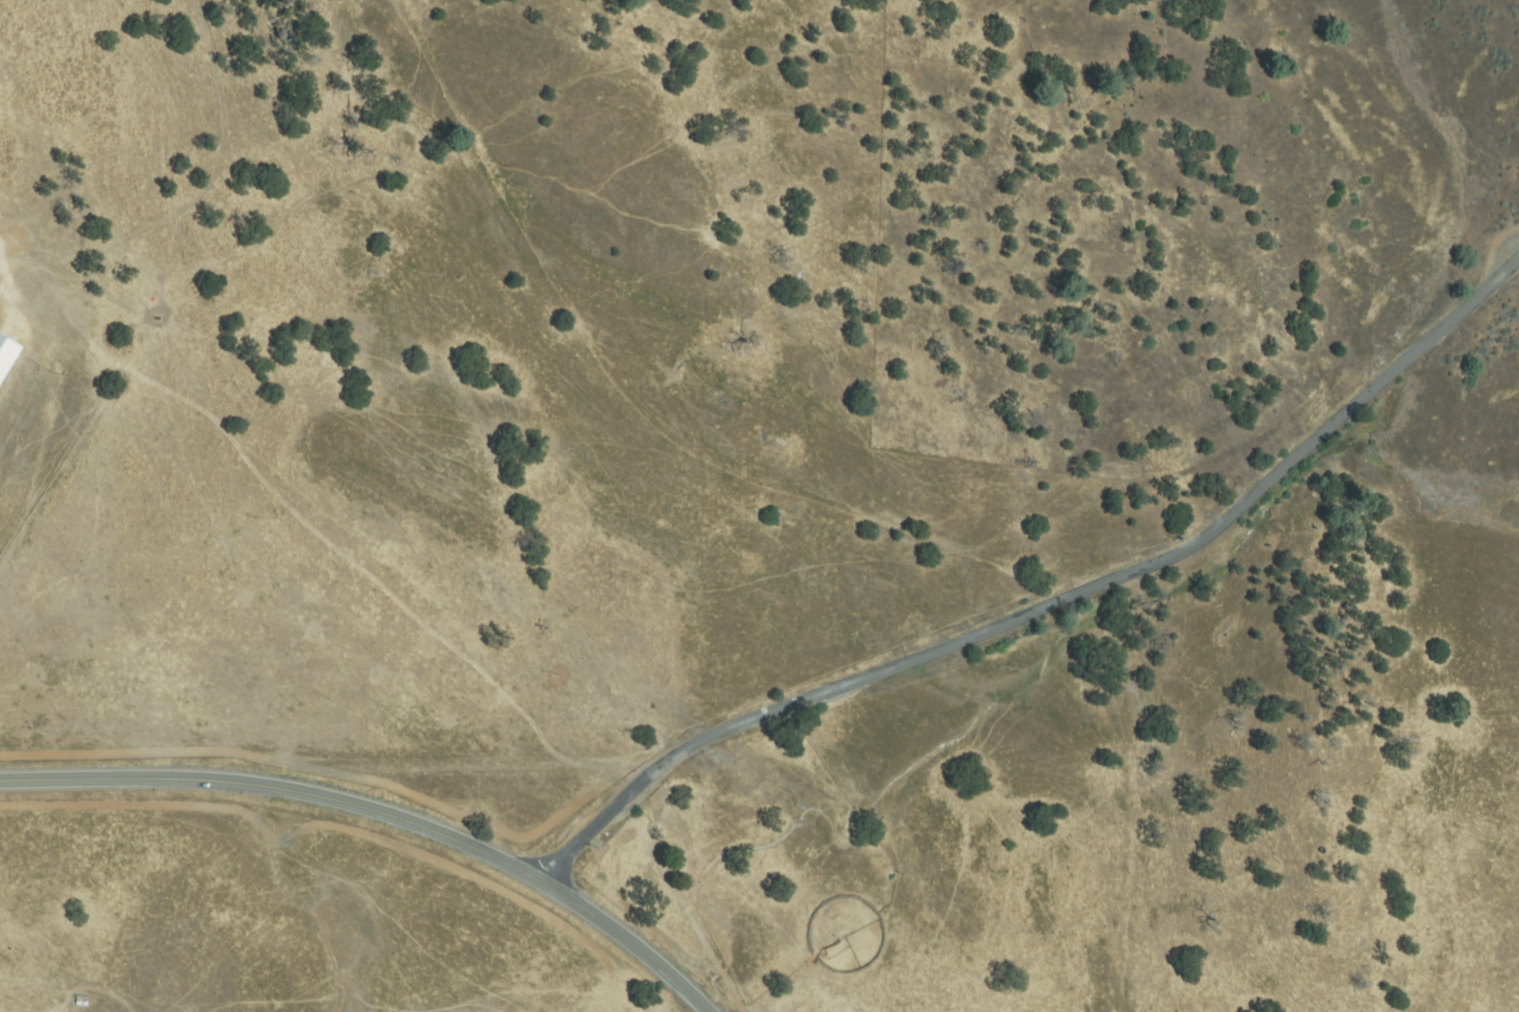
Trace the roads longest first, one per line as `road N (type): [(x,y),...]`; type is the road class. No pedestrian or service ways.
road 1 (residential): [(539,878),(627,774),(697,726),(925,642),(1202,520),(1518,237)]
road 2 (primary): [(705,1011),(643,945),(600,915),(475,845),(408,818),(327,795),(217,780),(0,782)]

